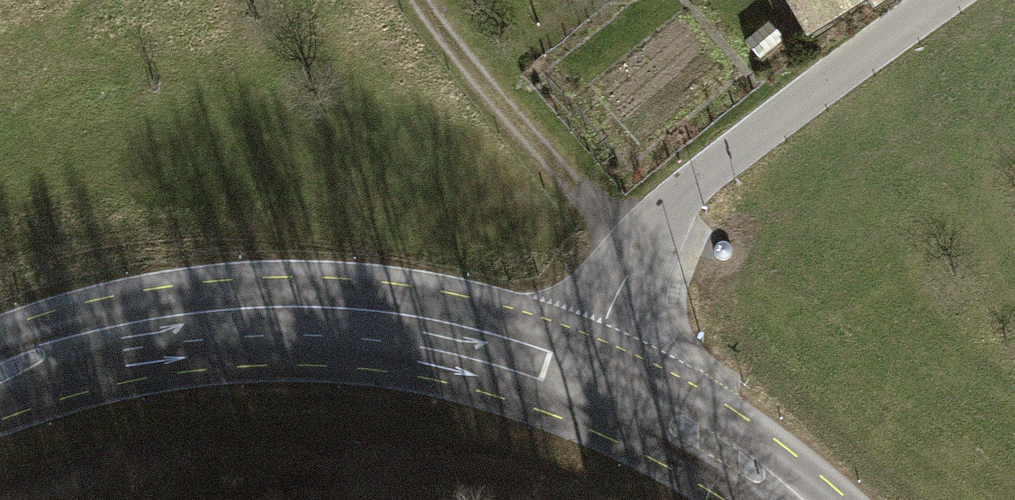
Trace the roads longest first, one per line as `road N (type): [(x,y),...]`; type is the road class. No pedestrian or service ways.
road 1 (tertiary): [(0,381),(81,346),(211,329),(333,326),(591,373)]
road 2 (unclassified): [(591,373),(634,268),(687,190),(947,0)]
road 3 (track): [(634,268),(423,0)]
road 4 (tertiary): [(591,373),(686,422),(779,499)]

